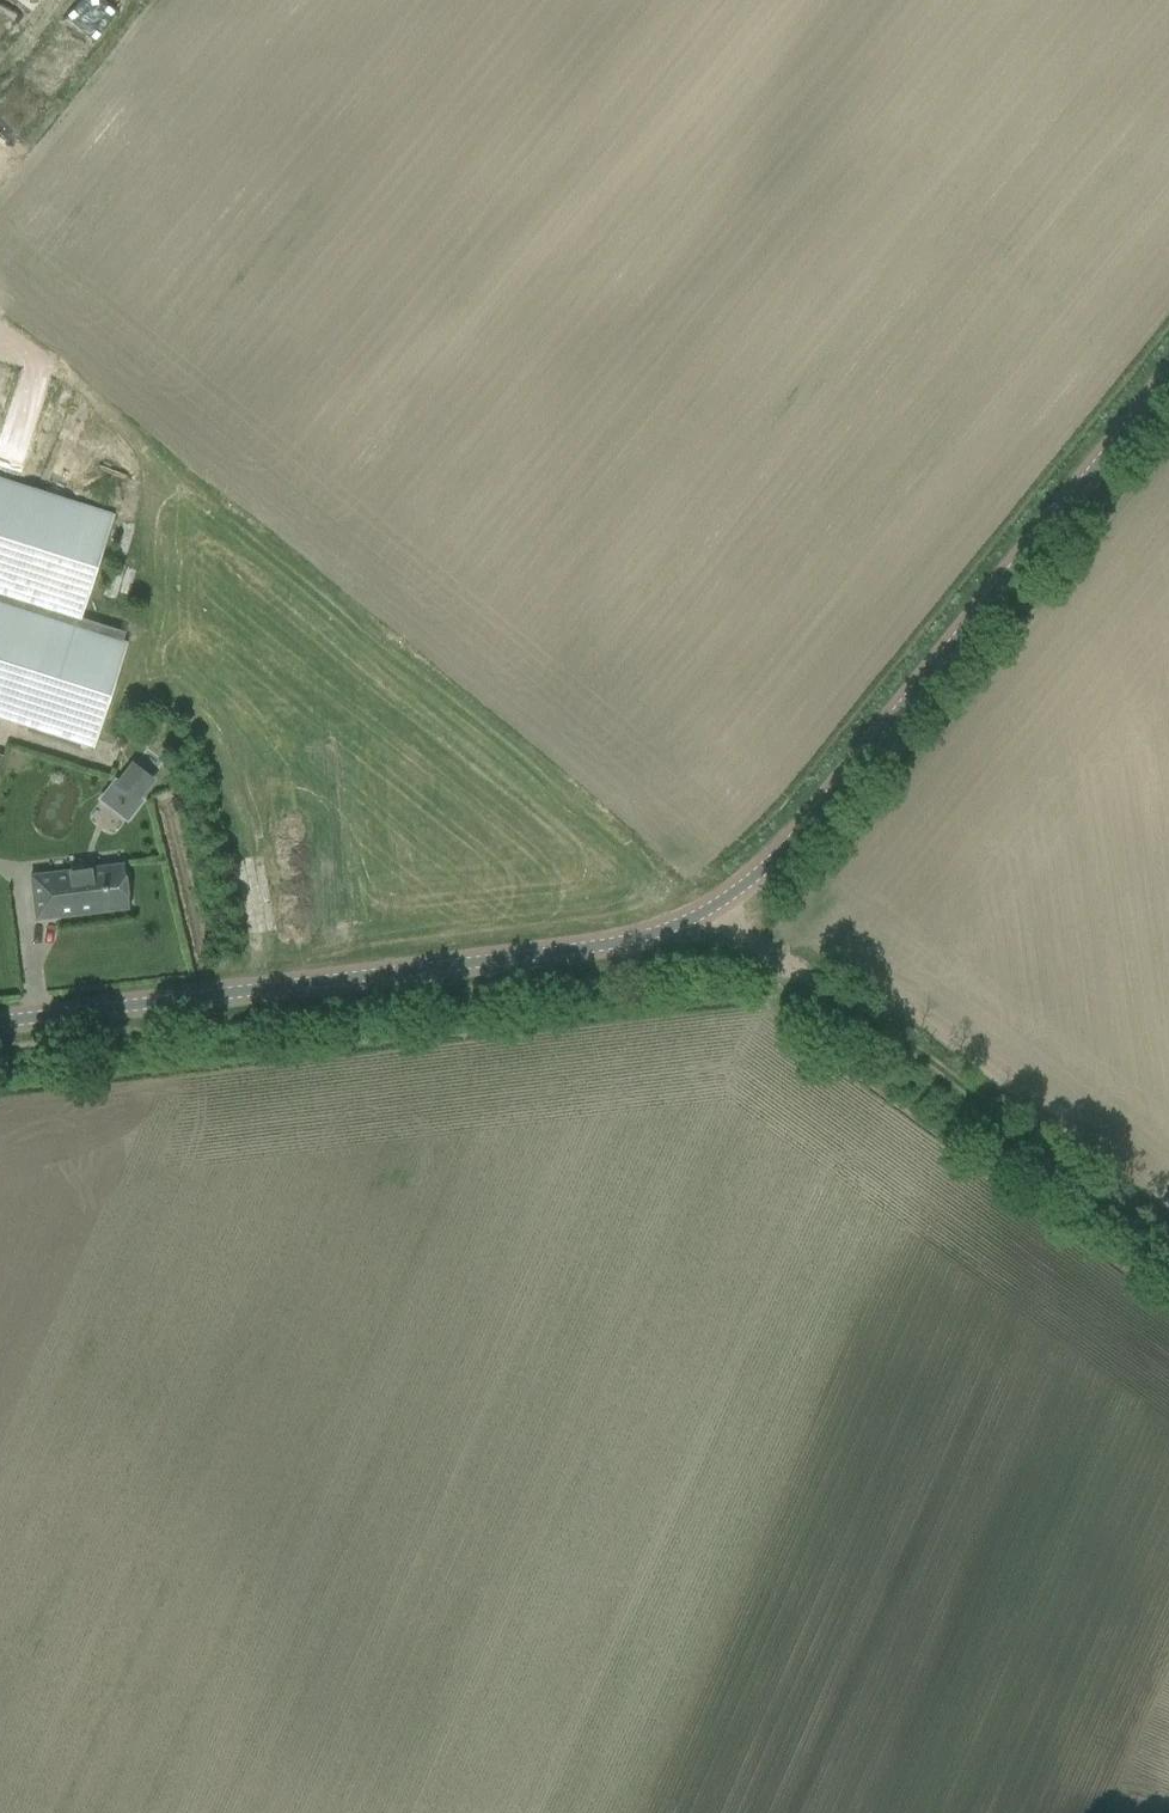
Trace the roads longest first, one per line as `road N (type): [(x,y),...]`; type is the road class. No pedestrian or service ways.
road 1 (unclassified): [(0,1027),(668,951),(738,925),(798,866),(1168,388)]

